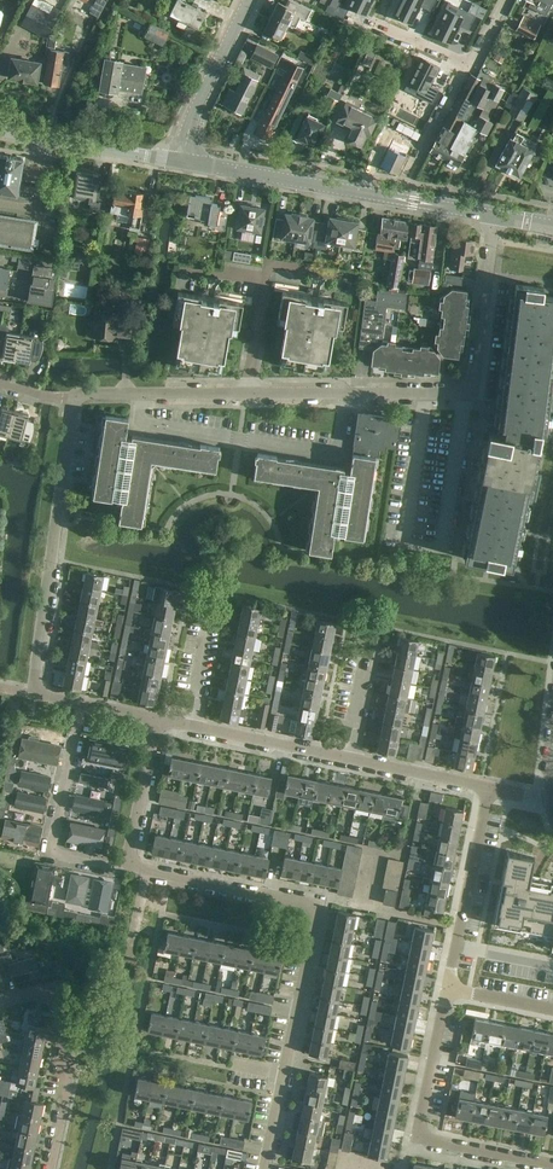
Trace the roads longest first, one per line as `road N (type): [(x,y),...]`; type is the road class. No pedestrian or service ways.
road 1 (residential): [(286,1073),(324,902),(145,866)]
road 2 (residential): [(81,703),(33,692),(76,400)]
road 3 (tertiary): [(493,216),(183,161)]
road 4 (residential): [(346,394),(473,390),(493,216)]
road 5 (residential): [(144,395),(141,427),(336,457),(346,394)]
road 6 (residential): [(552,1165),(417,1138),(448,988)]
road 7 (residential): [(49,1168),(66,1085),(58,1076),(65,1039),(48,989),(0,1003)]
road 8 (residential): [(81,703),(50,854),(128,865)]
road 9 (residential): [(448,988),(488,788)]
road 10 (residential): [(144,395),(346,394)]
road 11 (residential): [(411,177),(502,0)]
road 12 (tertiary): [(183,161),(191,120),(249,0)]
road 13 (residential): [(351,761),(189,727)]
road 14 (residential): [(128,865),(159,720)]
road 15 (residential): [(488,788),(351,761)]
road 16 (residential): [(183,161),(52,141)]

